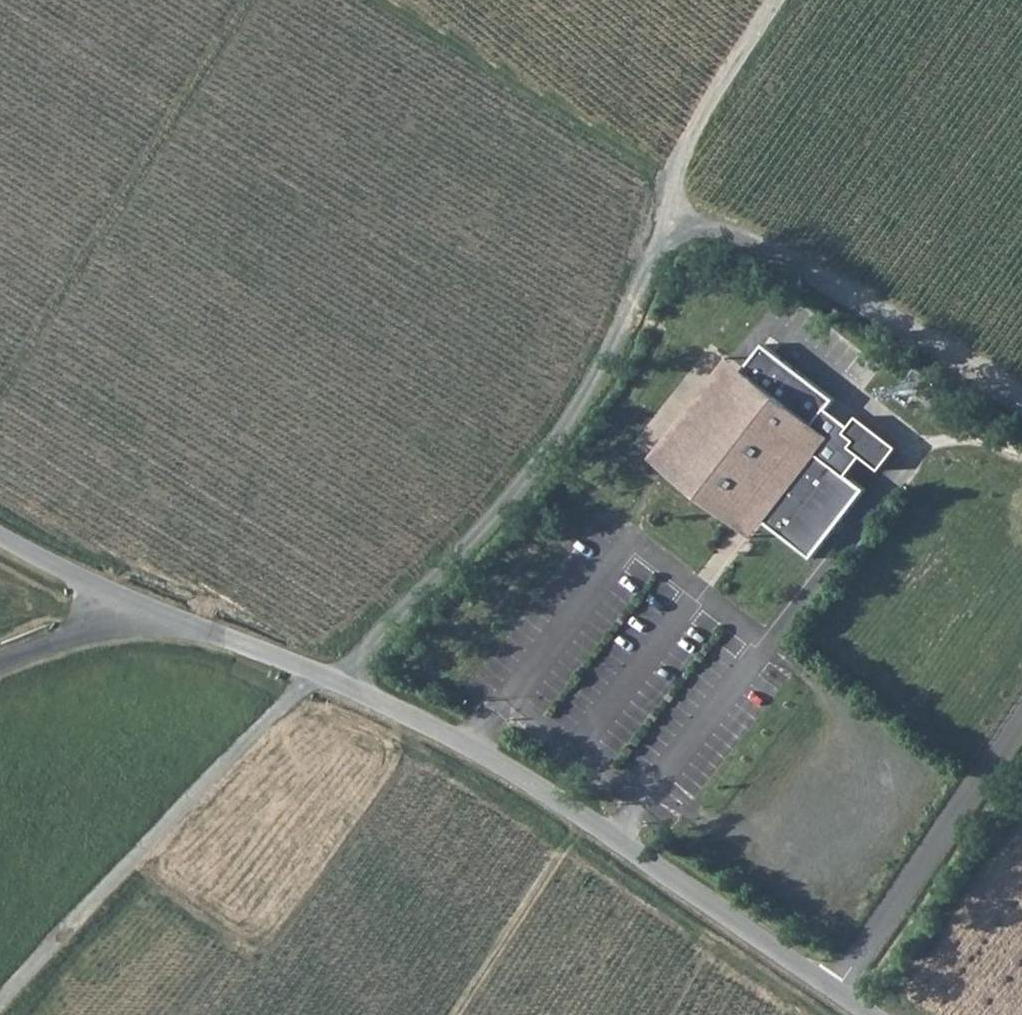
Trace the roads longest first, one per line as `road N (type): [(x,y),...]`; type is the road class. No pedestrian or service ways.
road 1 (residential): [(836,989),(533,785),(323,678),(128,611)]
road 2 (track): [(696,223),(666,240),(577,420),(496,520),(354,663),(323,678)]
road 3 (track): [(251,0),(0,390)]
road 4 (track): [(0,1003),(286,700),(323,678)]
road 5 (track): [(696,223),(741,239),(1021,397)]
road 6 (track): [(676,175),(640,161),(377,0)]
road 7 (residential): [(836,989),(1021,712)]
road 8 (track): [(774,0),(680,157),(679,194),(696,223)]
road 9 (unclassified): [(128,611),(0,537)]
road 10 (unclassified): [(0,661),(128,611)]

